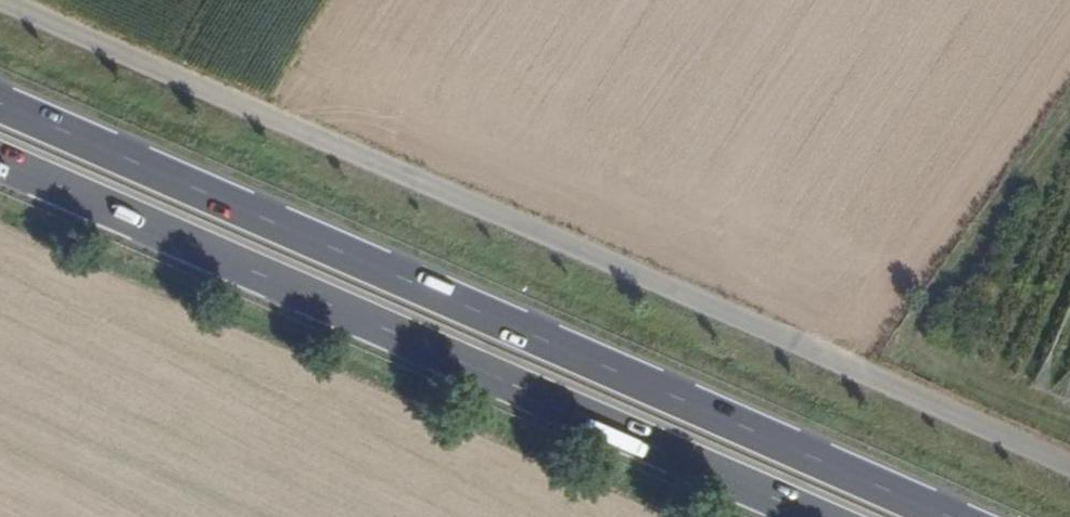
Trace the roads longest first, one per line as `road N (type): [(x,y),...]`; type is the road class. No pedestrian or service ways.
road 1 (unclassified): [(8,0),(1069,464)]
road 2 (trunk): [(951,516),(0,102)]
road 3 (trunk): [(0,162),(815,516)]
road 4 (track): [(1069,422),(898,349),(1069,114)]

